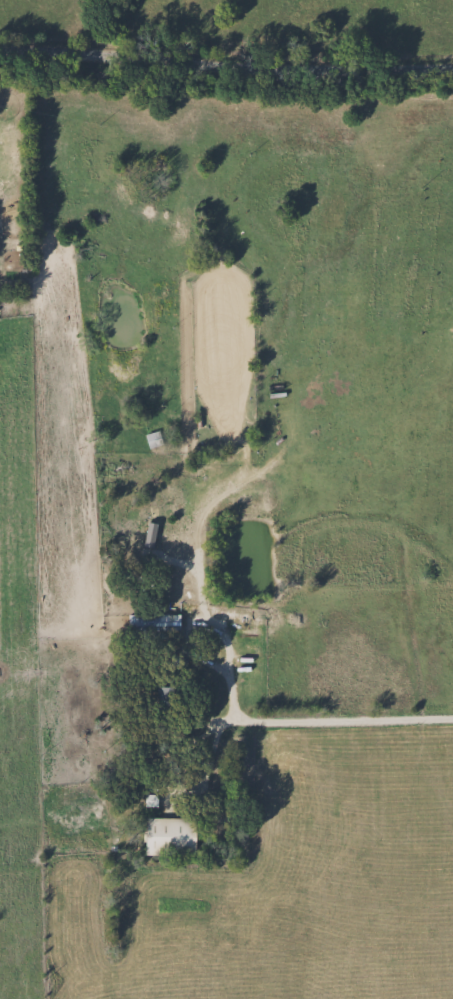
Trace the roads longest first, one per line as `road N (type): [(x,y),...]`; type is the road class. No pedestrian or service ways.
road 1 (residential): [(452,68),(373,73),(0,50)]

